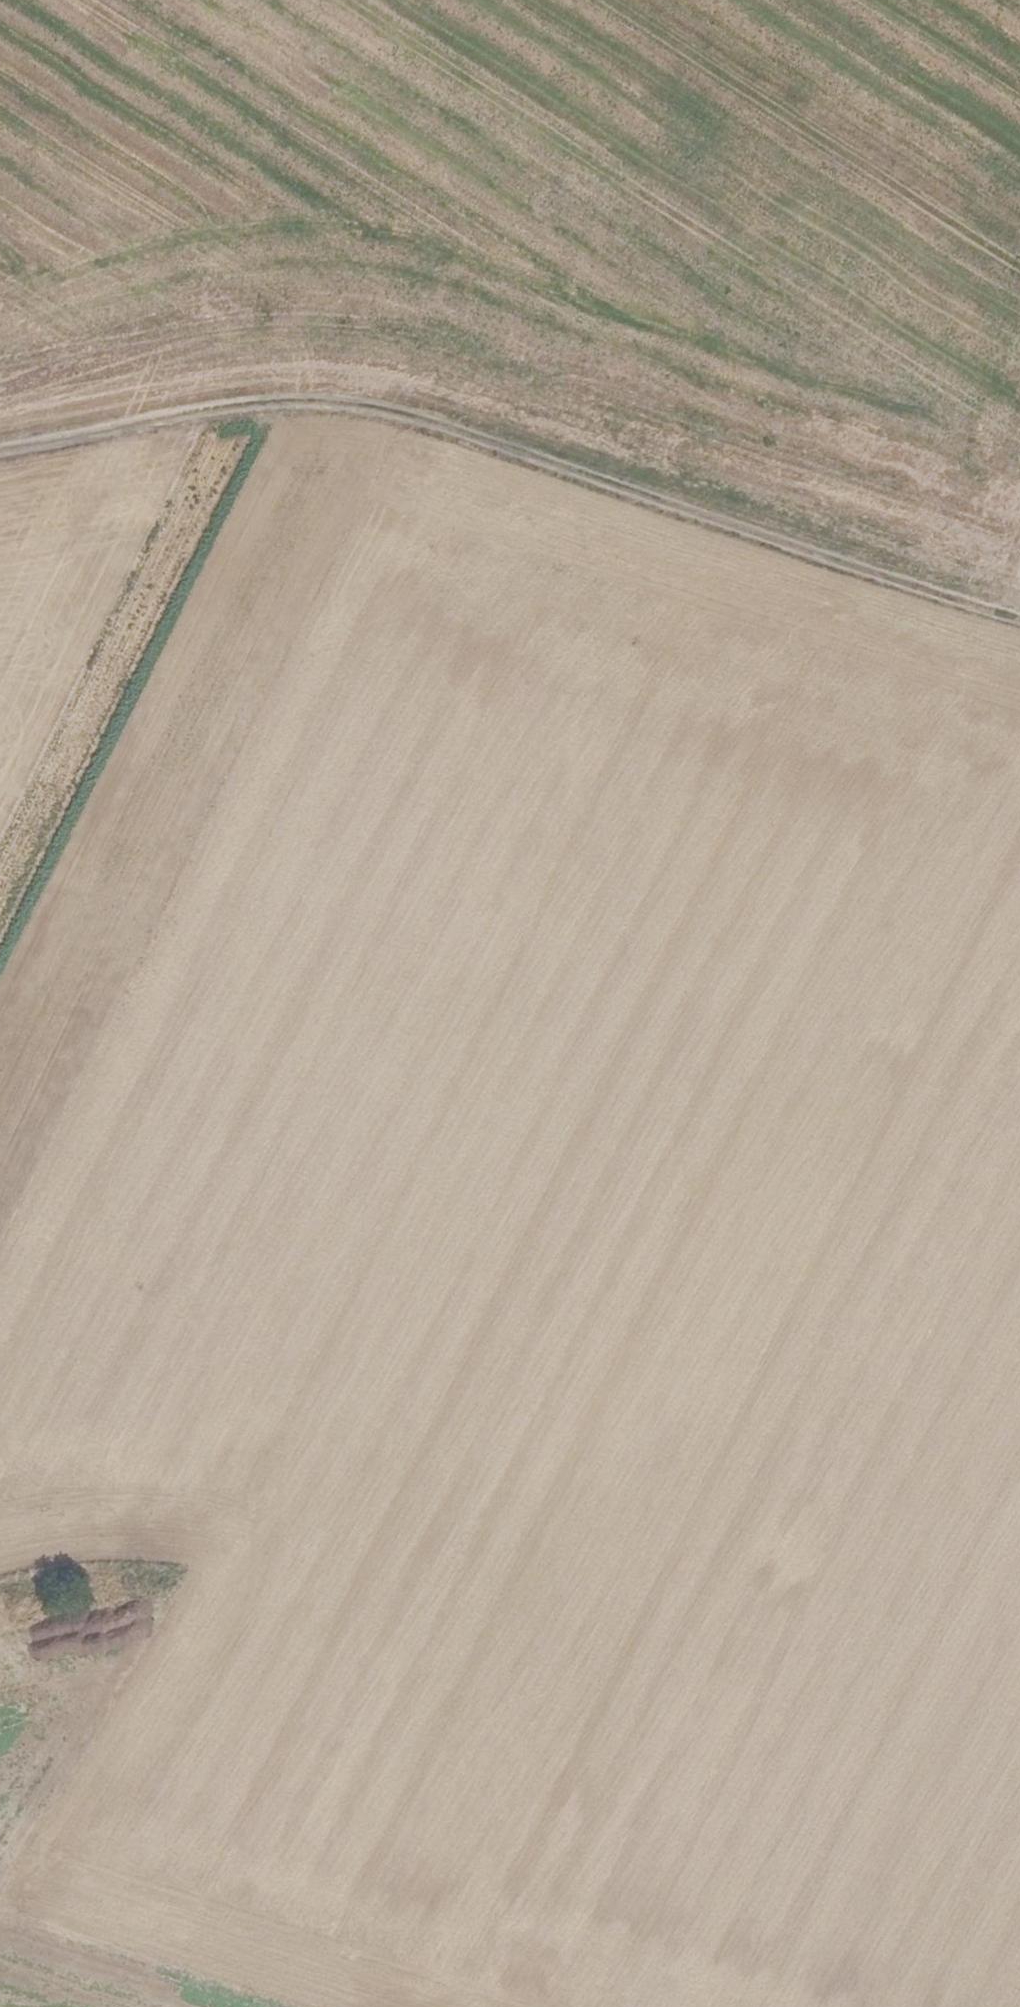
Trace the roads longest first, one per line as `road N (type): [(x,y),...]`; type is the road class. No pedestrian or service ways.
road 1 (track): [(0,460),(282,412),(377,406),(1019,591)]
road 2 (track): [(0,1630),(134,1602)]

